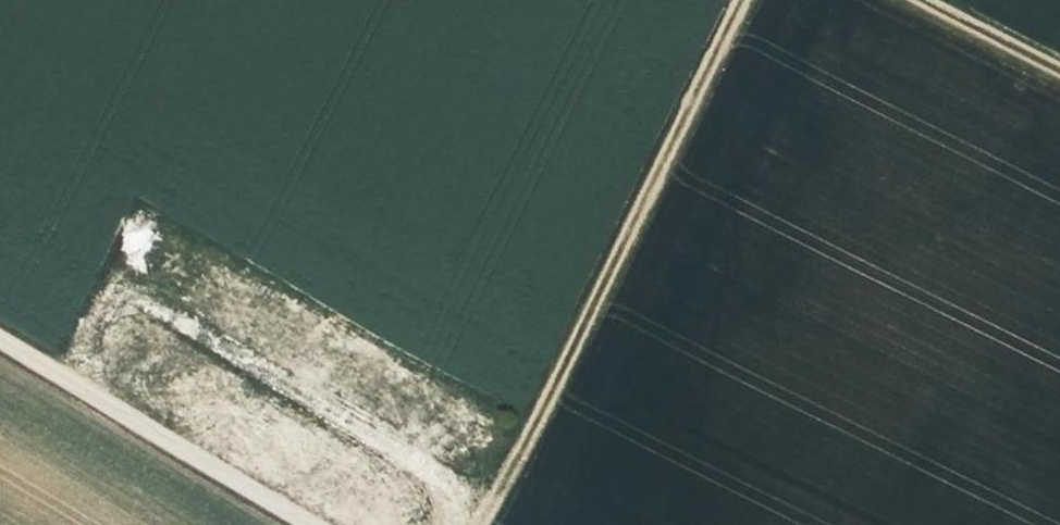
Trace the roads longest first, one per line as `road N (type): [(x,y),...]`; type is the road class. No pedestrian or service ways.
road 1 (track): [(480,524),(755,0)]
road 2 (unclassified): [(0,334),(326,524)]
road 3 (track): [(883,0),(1059,86)]

